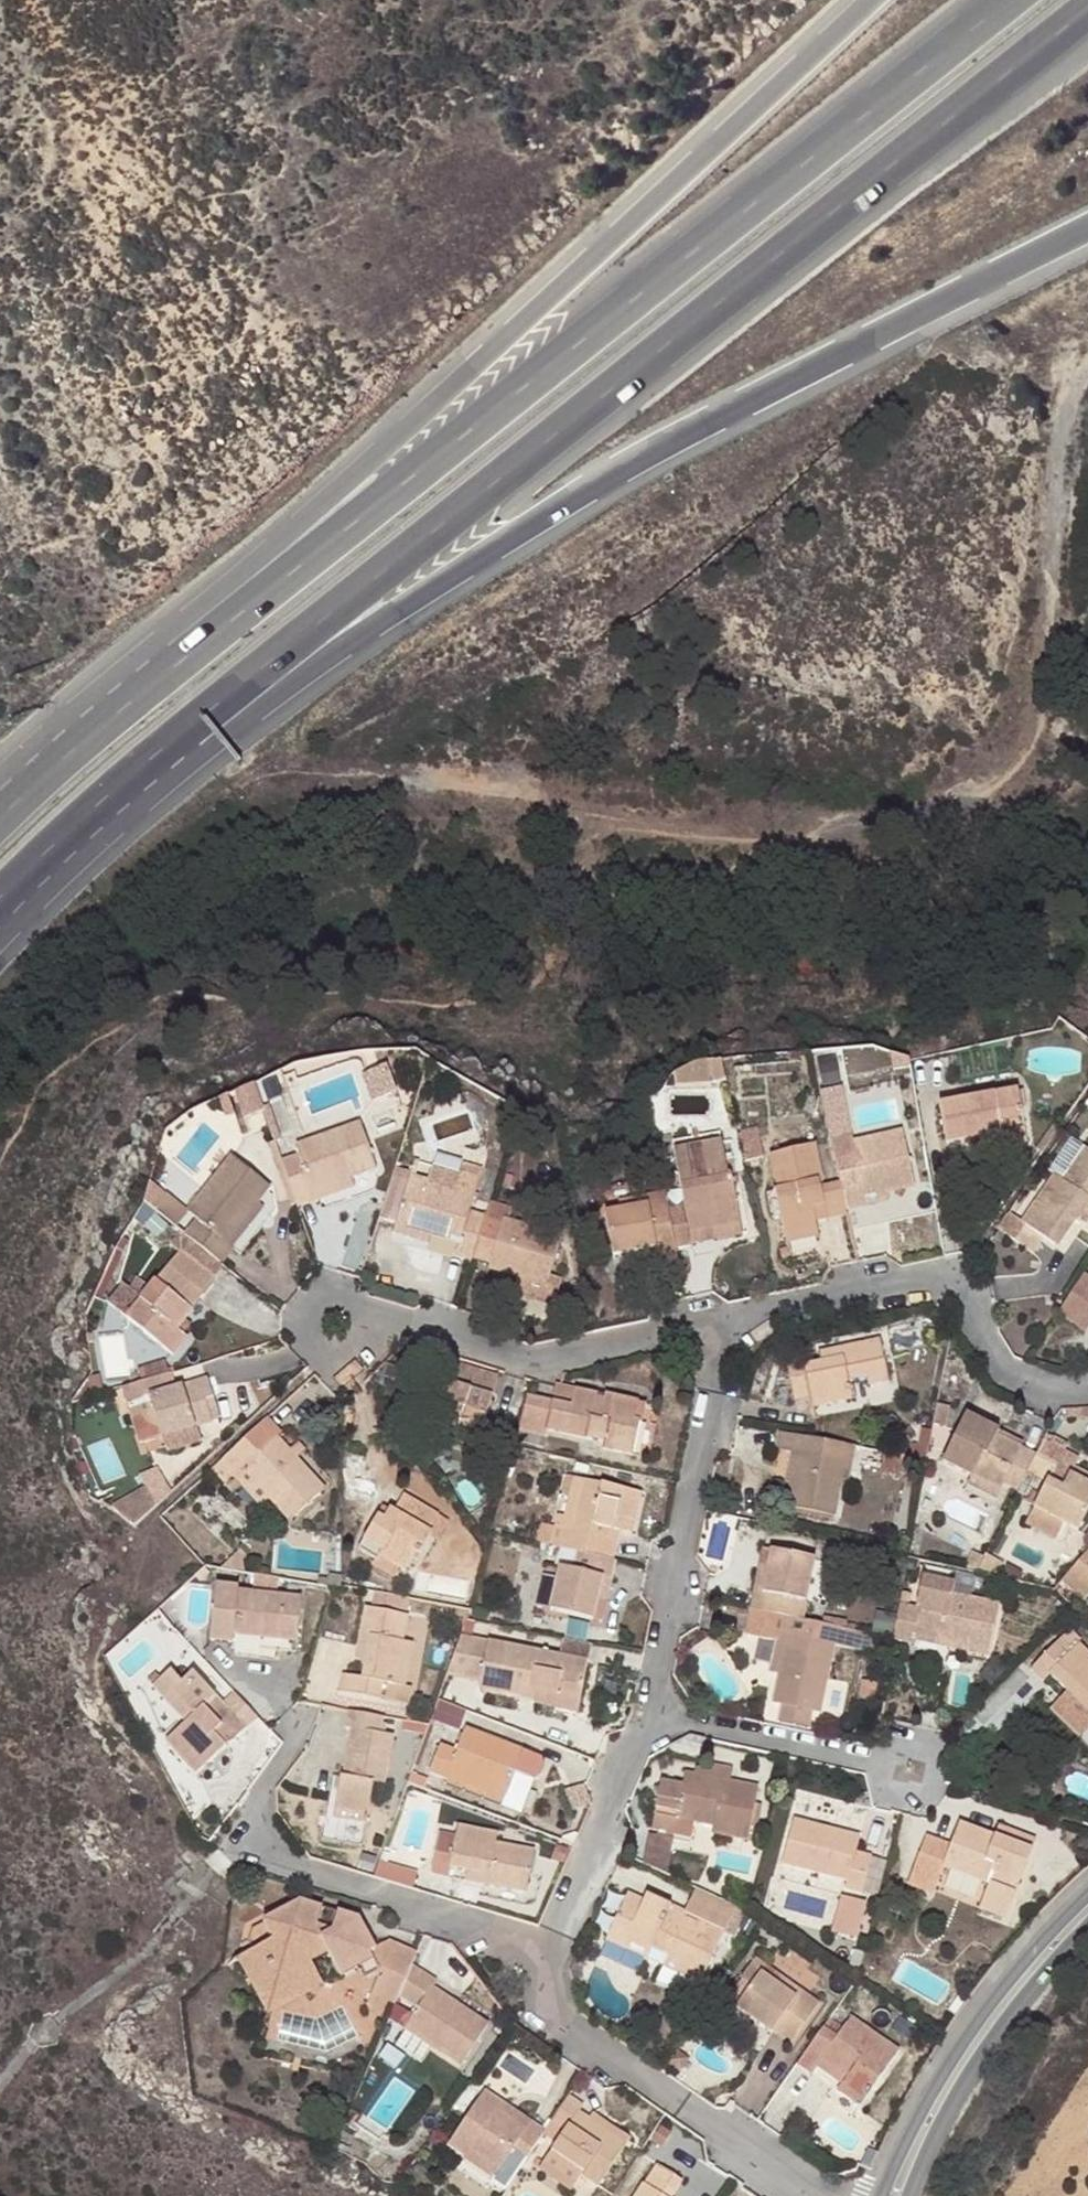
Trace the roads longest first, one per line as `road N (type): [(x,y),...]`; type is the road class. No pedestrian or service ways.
road 1 (trunk): [(0,904),(156,758),(451,517),(1087,16)]
road 2 (trunk): [(1013,0),(174,665),(0,822)]
road 3 (trunk): [(0,927),(224,738),(558,508),(1087,228)]
road 4 (trunk): [(871,0),(658,202),(153,645),(0,807)]
road 5 (residential): [(721,1327),(950,1282),(1005,1383),(1087,1391)]
road 6 (residential): [(643,1713),(721,1327)]
road 7 (residential): [(339,1316),(544,1364),(721,1327)]
road 8 (residential): [(801,2195),(530,2004),(545,1960)]
road 9 (tertiary): [(1087,1914),(999,2011),(941,2097),(894,2195)]
road 10 (residential): [(232,1848),(545,1960)]
road 11 (residential): [(643,1713),(922,1774)]
road 12 (residential): [(545,1960),(643,1713)]
road 13 (residential): [(232,1848),(304,1712)]

